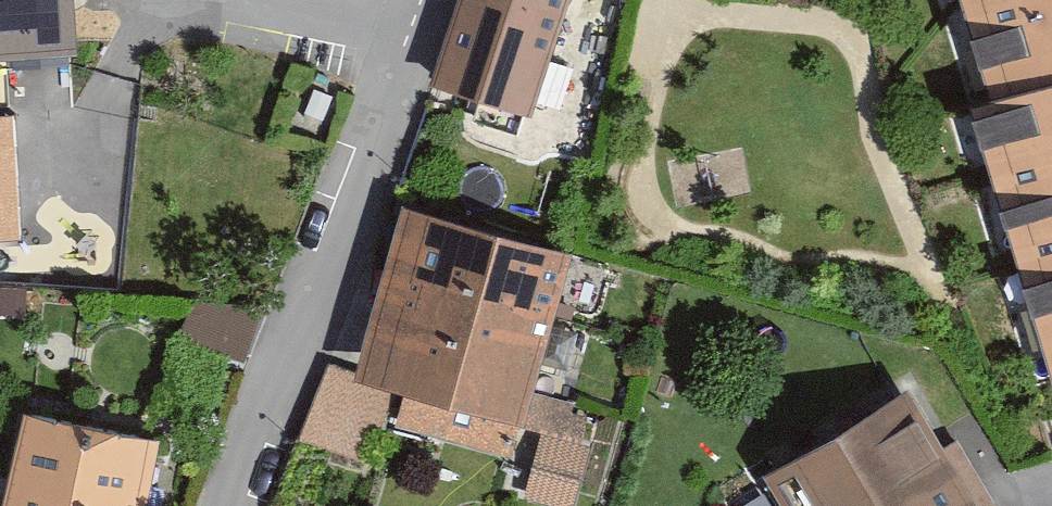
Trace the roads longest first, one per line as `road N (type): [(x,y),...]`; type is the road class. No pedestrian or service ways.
road 1 (residential): [(241,505),(422,0)]

